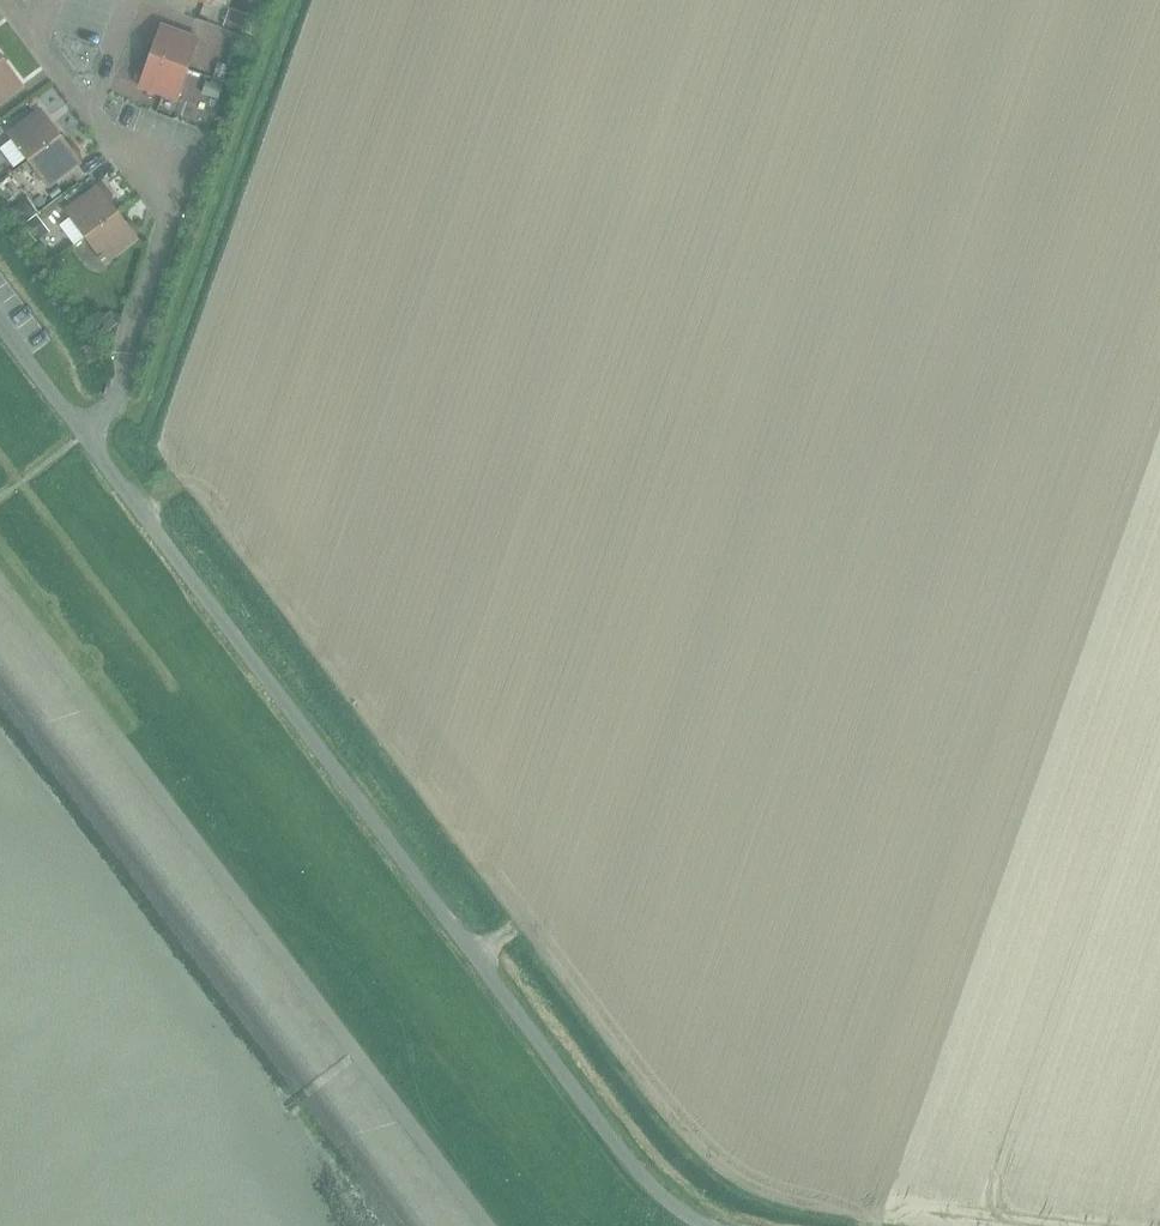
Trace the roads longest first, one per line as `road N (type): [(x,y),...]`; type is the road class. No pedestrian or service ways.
road 1 (unclassified): [(731,1225),(675,1200),(605,1116),(0,318)]

